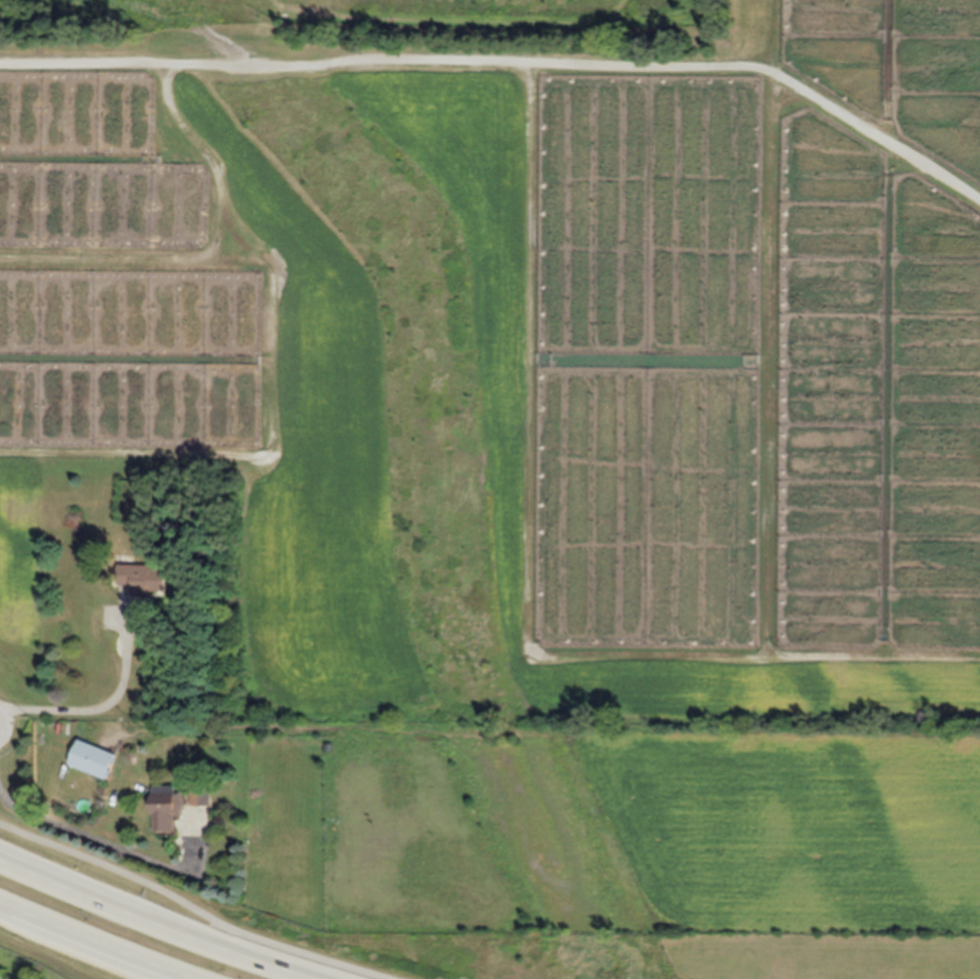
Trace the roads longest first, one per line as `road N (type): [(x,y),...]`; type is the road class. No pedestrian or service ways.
road 1 (trunk): [(320,978),(0,859)]
road 2 (trunk): [(0,902),(202,978)]

